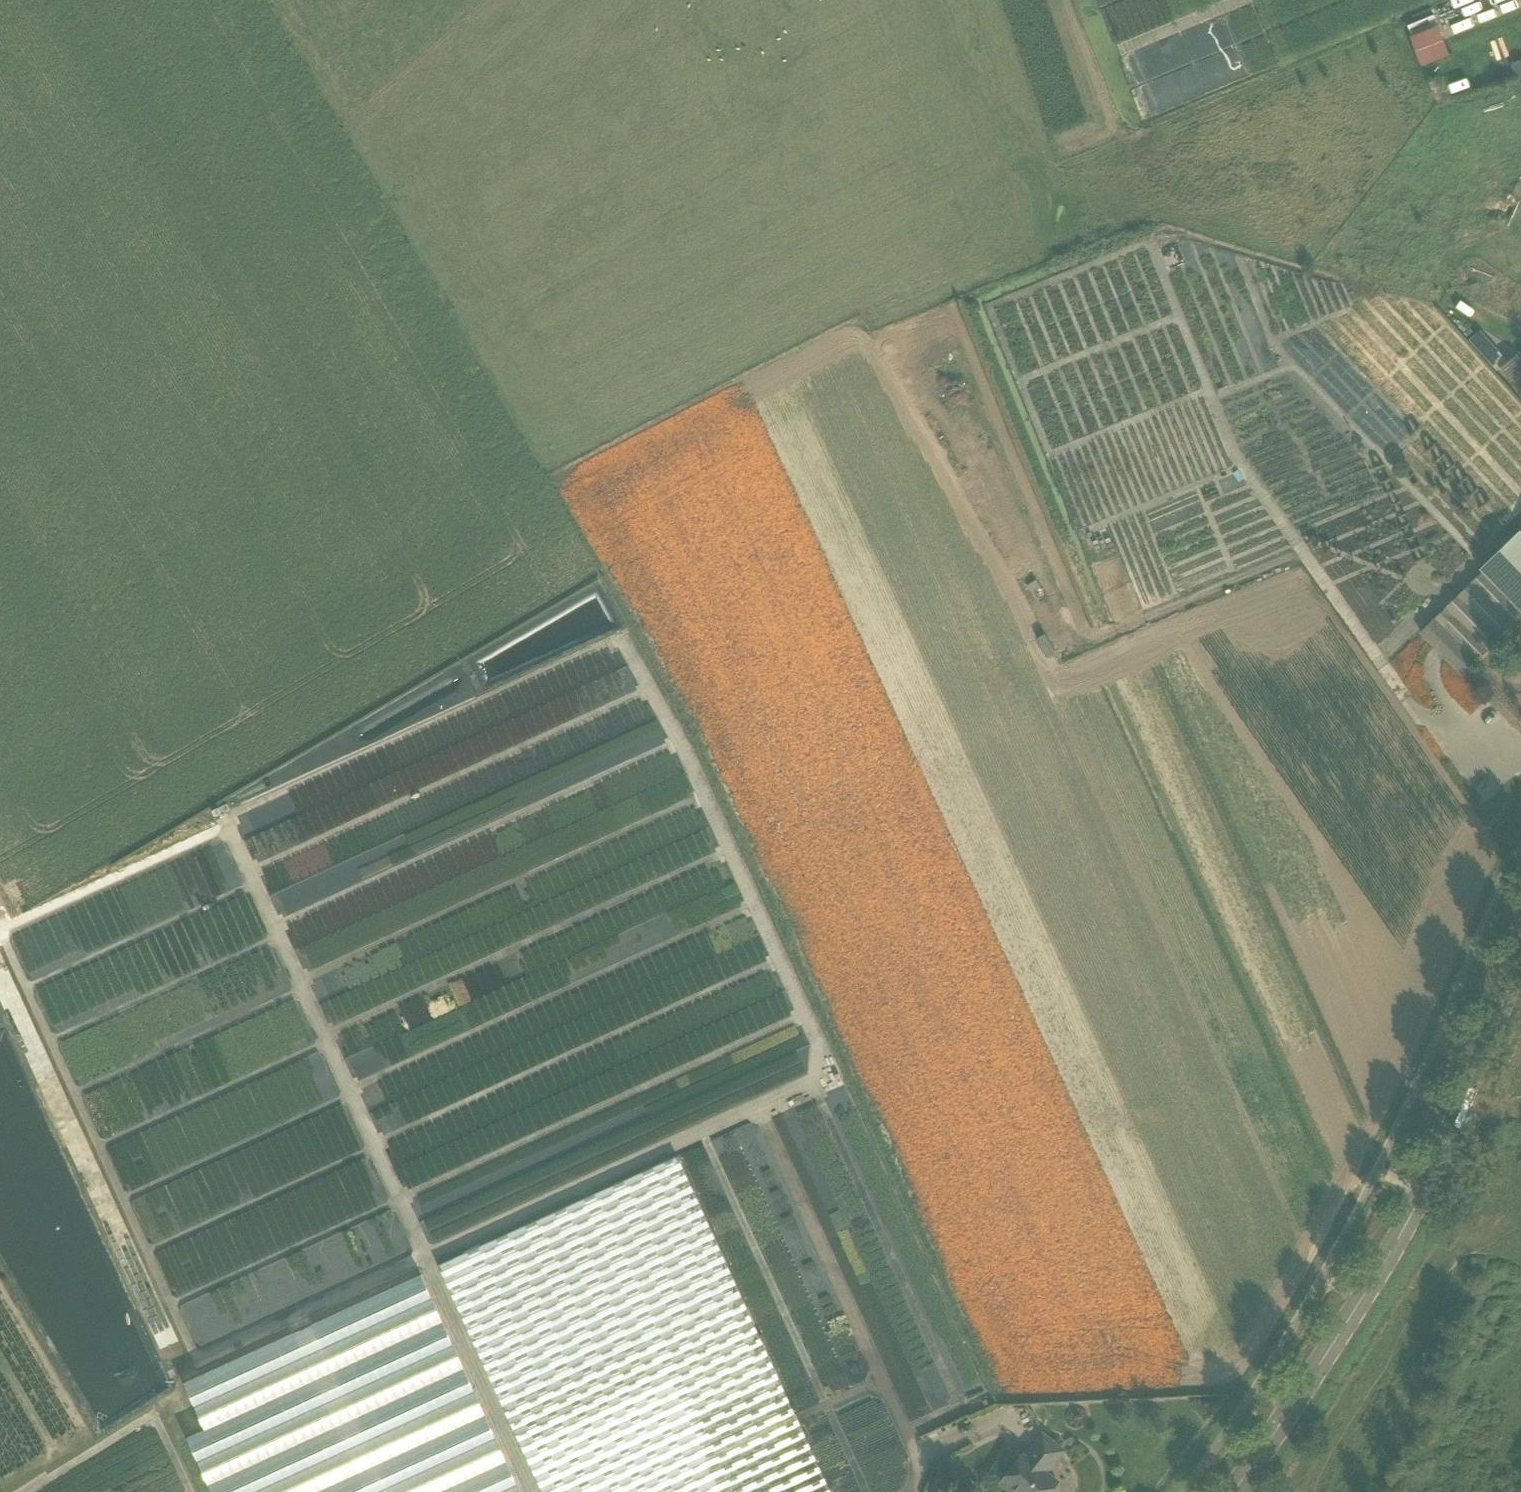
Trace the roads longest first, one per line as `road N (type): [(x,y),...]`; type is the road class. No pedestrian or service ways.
road 1 (tertiary): [(1234,1491),(1418,1201),(1520,962)]

